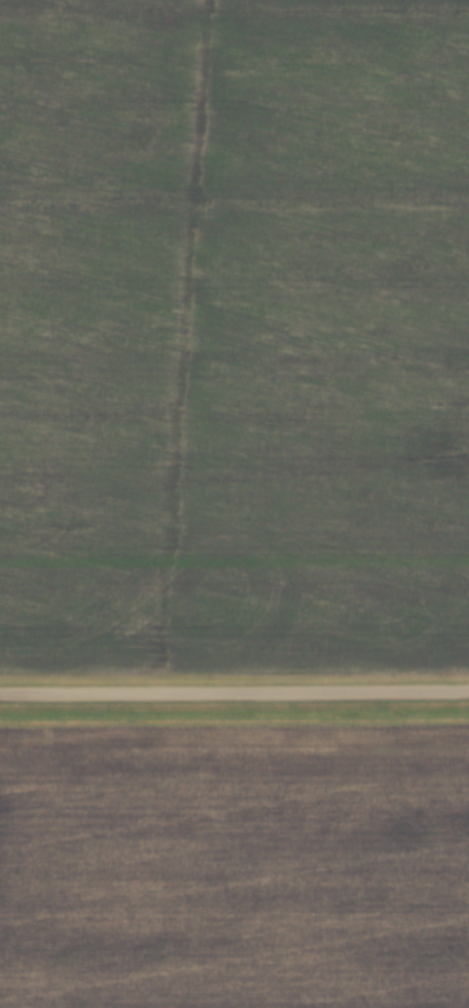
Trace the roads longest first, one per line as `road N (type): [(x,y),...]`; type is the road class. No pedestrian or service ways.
road 1 (residential): [(468,690),(0,695)]

